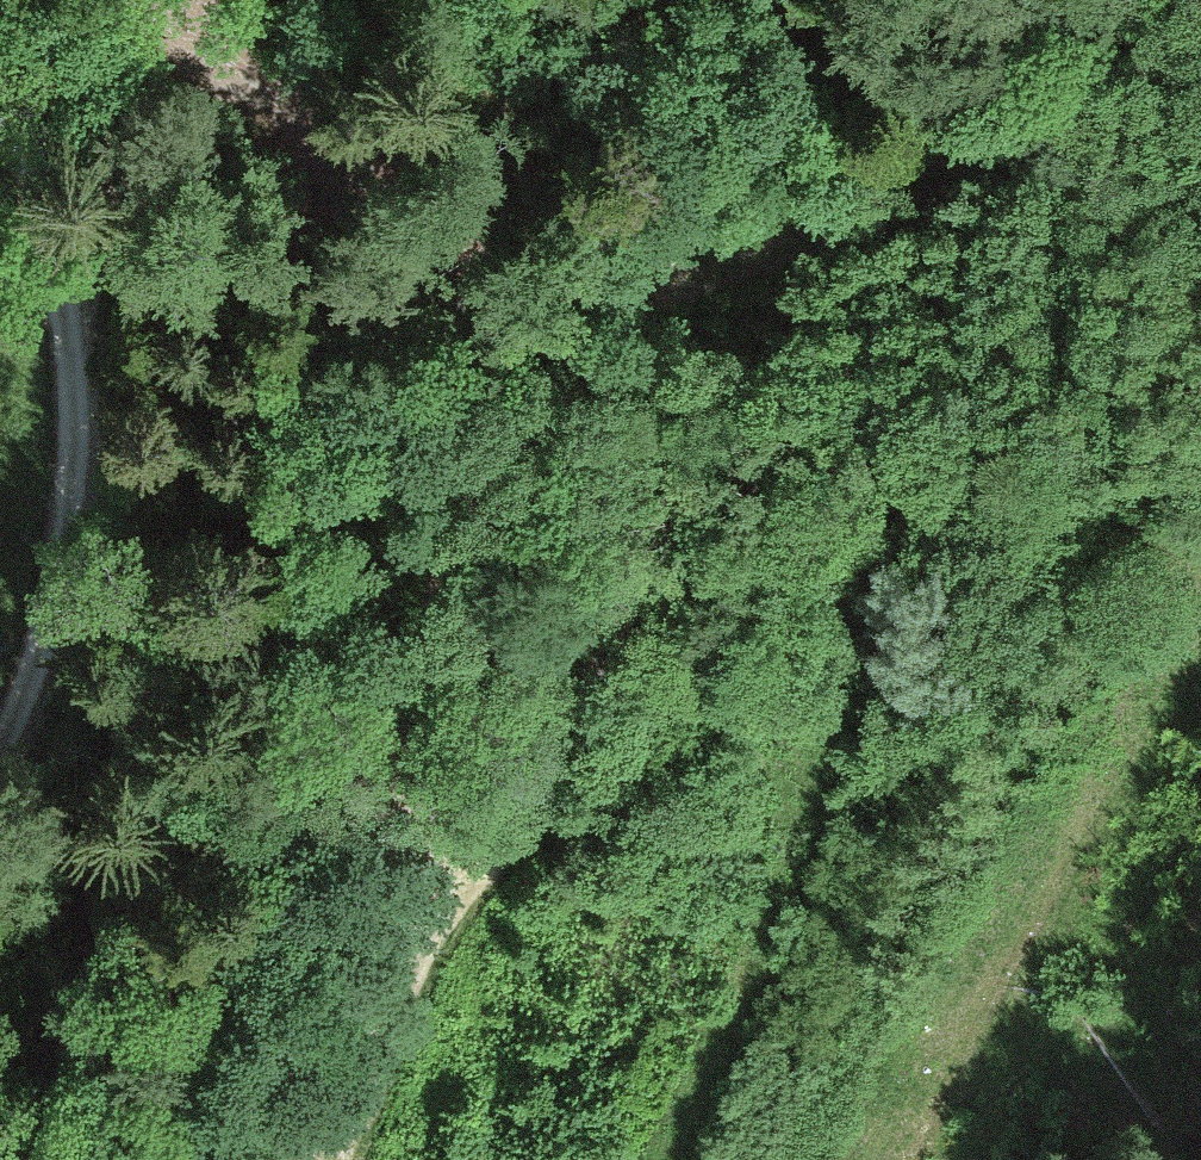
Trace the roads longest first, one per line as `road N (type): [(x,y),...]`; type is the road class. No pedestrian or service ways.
road 1 (track): [(138,0),(496,298),(716,279),(1012,129),(1147,0)]
road 2 (track): [(431,879),(500,842),(639,610),(693,560),(755,543),(818,555),(851,609),(841,728),(666,1159)]
road 3 (track): [(496,298),(505,428),(466,558),(431,879),(314,1148)]
road 4 (track): [(0,701),(58,590),(98,426),(0,0)]
road 5 (track): [(165,0),(71,306)]

